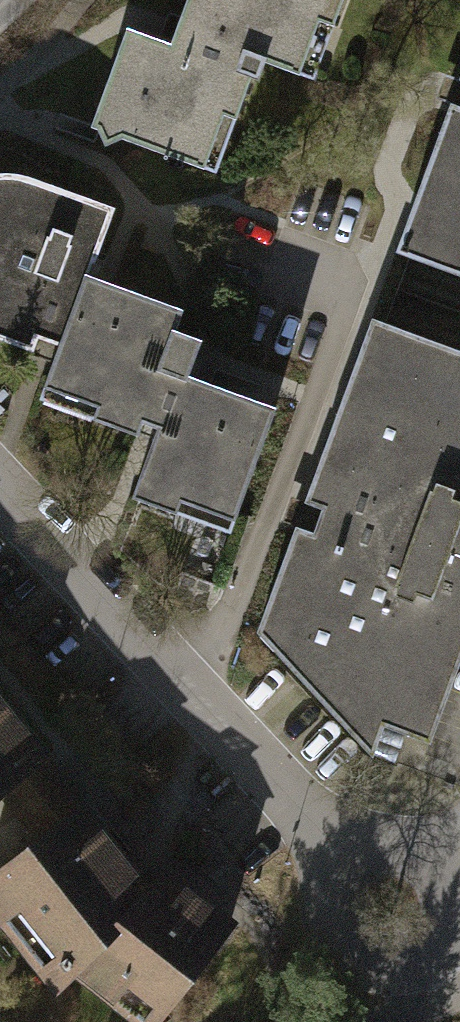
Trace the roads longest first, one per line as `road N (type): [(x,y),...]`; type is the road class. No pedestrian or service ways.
road 1 (residential): [(0,487),(341,847)]
road 2 (residential): [(341,847),(326,869),(324,922),(361,960),(387,966),(436,947),(451,925),(455,888),(439,850)]

